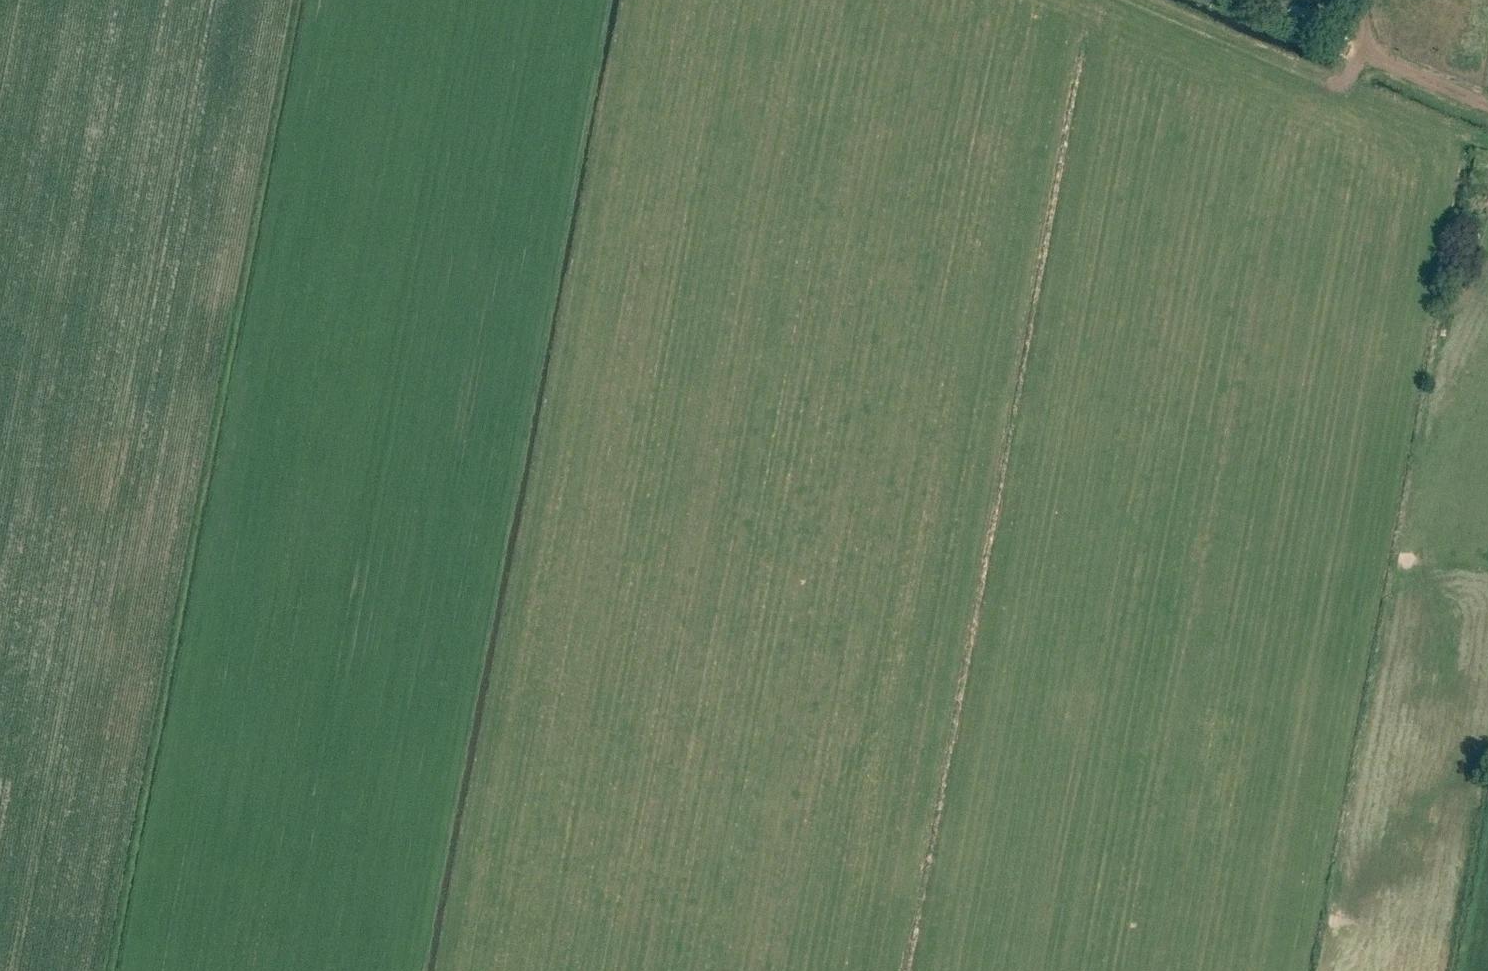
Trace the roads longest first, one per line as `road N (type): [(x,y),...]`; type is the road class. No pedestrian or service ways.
road 1 (track): [(1362,0),(1360,33),(1369,51),(1487,104)]

